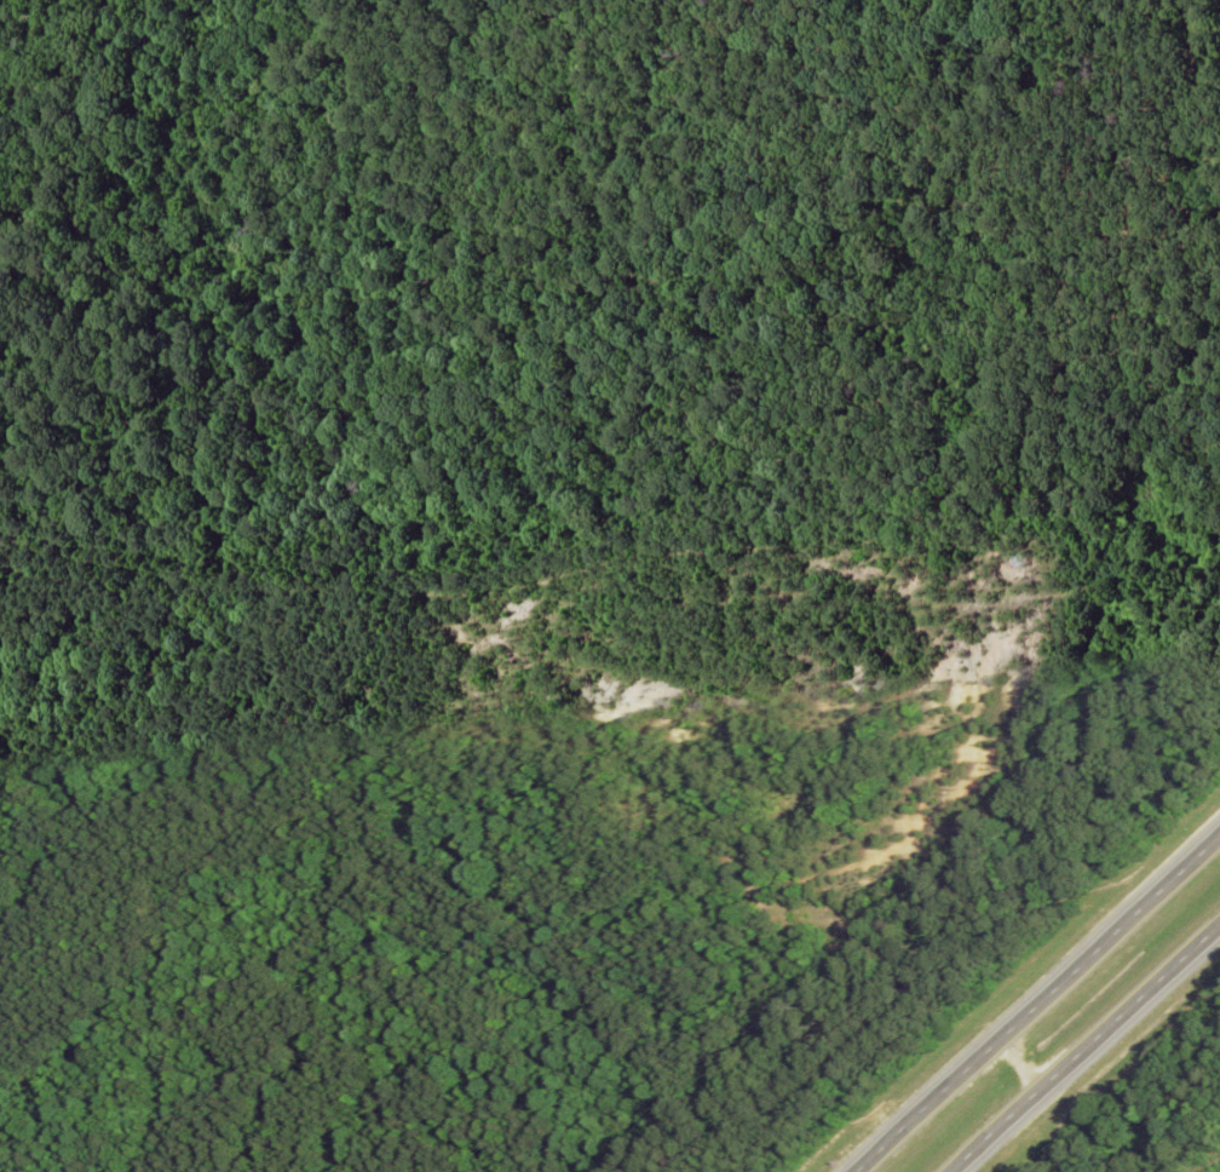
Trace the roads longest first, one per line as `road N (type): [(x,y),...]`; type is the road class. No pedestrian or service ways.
road 1 (residential): [(1219,585),(793,722),(370,622),(0,563)]
road 2 (motorway): [(1219,837),(862,1171)]
road 3 (motorway): [(956,1171),(1219,925)]

